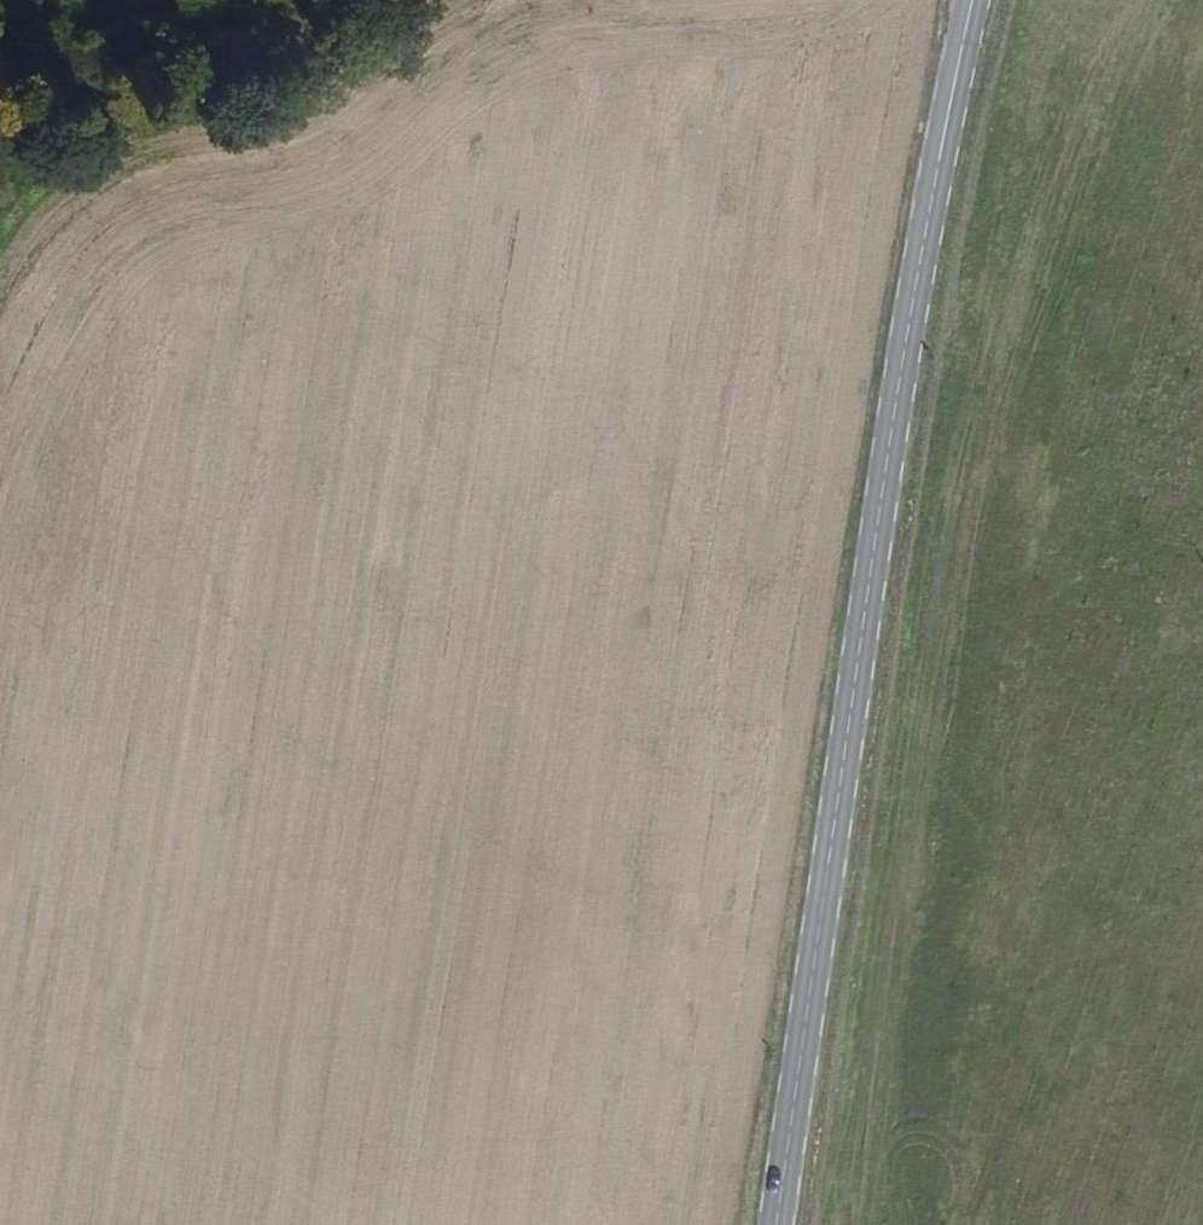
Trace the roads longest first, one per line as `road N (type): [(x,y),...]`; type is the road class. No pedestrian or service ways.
road 1 (secondary): [(780,1224),(909,354),(975,0)]

